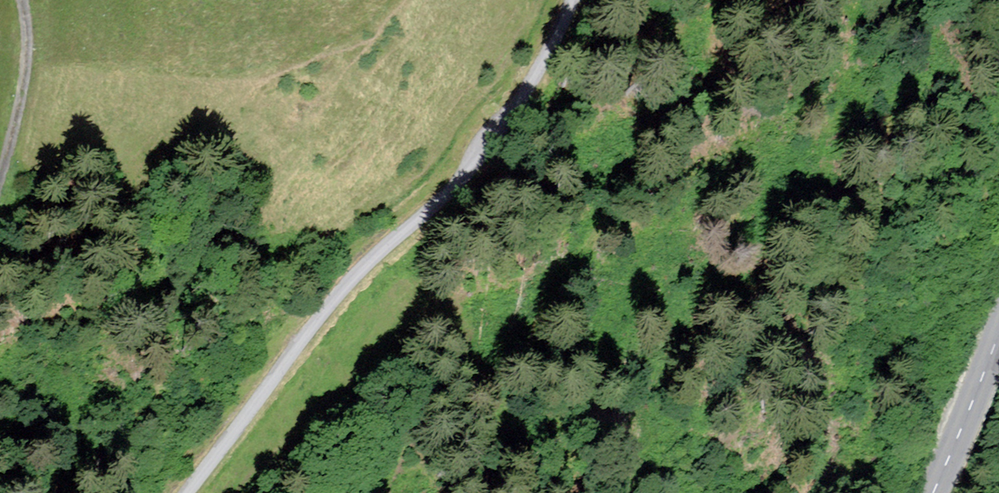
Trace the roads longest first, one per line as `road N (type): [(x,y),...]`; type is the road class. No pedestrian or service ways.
road 1 (unclassified): [(587,0),(510,143),(327,310),(190,492)]
road 2 (unclassified): [(0,235),(31,85),(30,0)]
road 3 (primary): [(943,492),(998,373)]

